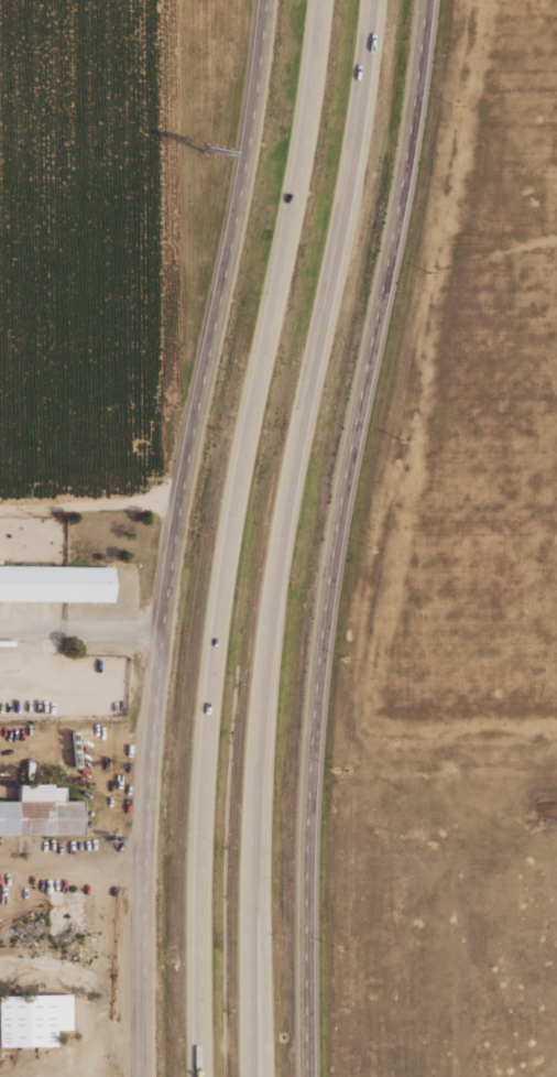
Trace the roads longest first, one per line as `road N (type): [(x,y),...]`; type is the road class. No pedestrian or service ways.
road 1 (secondary): [(267,0),(244,186),(175,526),(149,803),(146,1076)]
road 2 (motorway): [(324,0),(312,119),(218,648),(204,822),(203,1076)]
road 3 (secondary): [(308,1076),(318,671),(416,113),(428,0)]
road 4 (motorway): [(253,1076),(262,693),(287,502),(352,166),(371,0)]
road 5 (track): [(168,0),(173,448),(162,503)]
road 6 (track): [(0,510),(179,503)]

